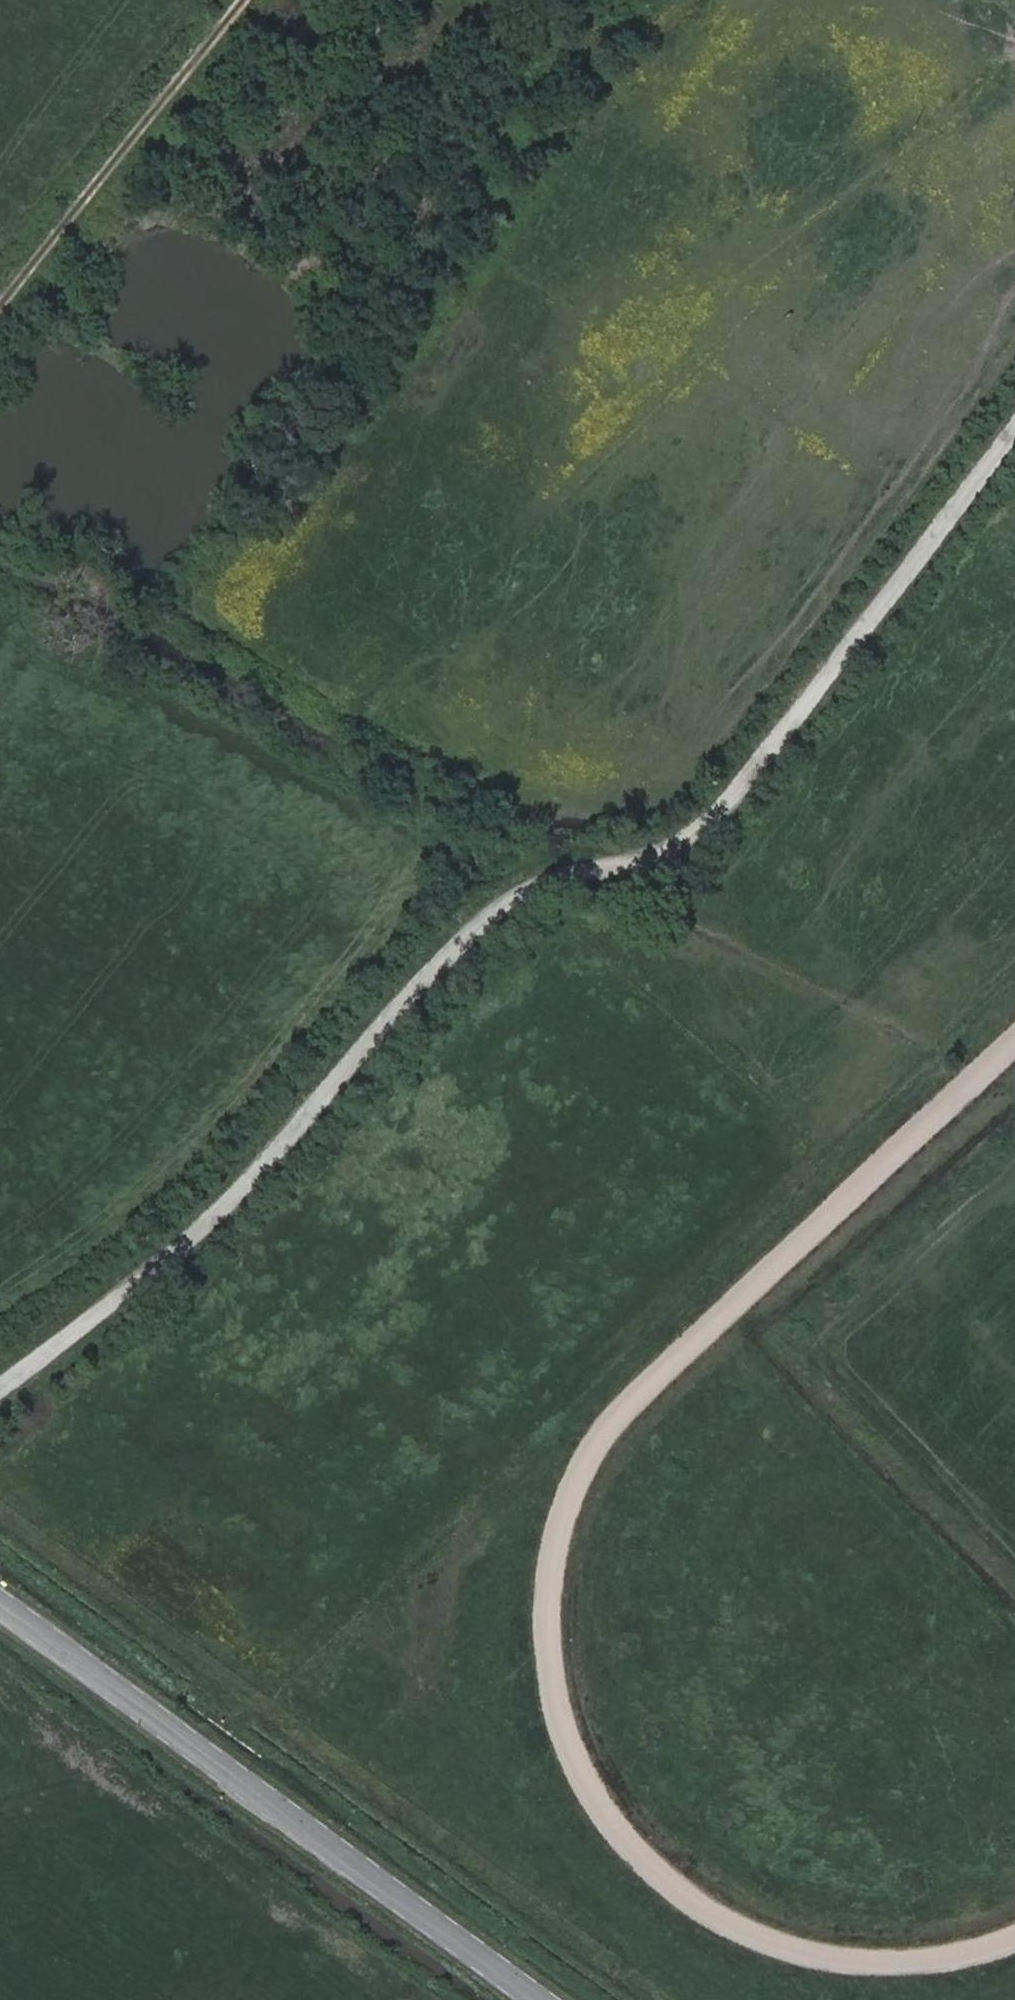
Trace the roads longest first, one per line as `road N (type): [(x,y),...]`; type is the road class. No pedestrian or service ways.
road 1 (unclassified): [(1014,1040),(610,1423),(552,1544),(546,1669),(579,1774),(637,1854),(717,1915),(818,1959),(952,1953),(1014,1928)]
road 2 (tertiary): [(540,1999),(0,1604)]

